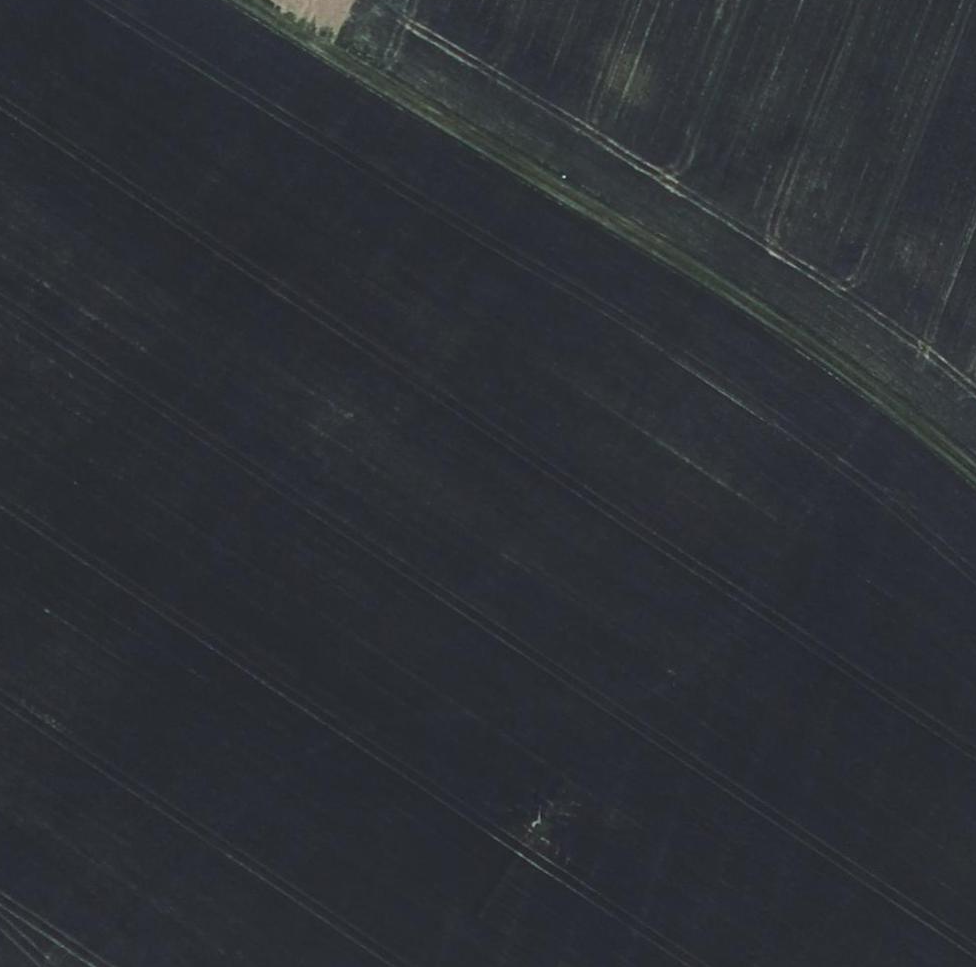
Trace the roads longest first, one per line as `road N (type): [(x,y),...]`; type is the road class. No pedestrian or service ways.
road 1 (track): [(247,0),(743,294),(975,469)]

